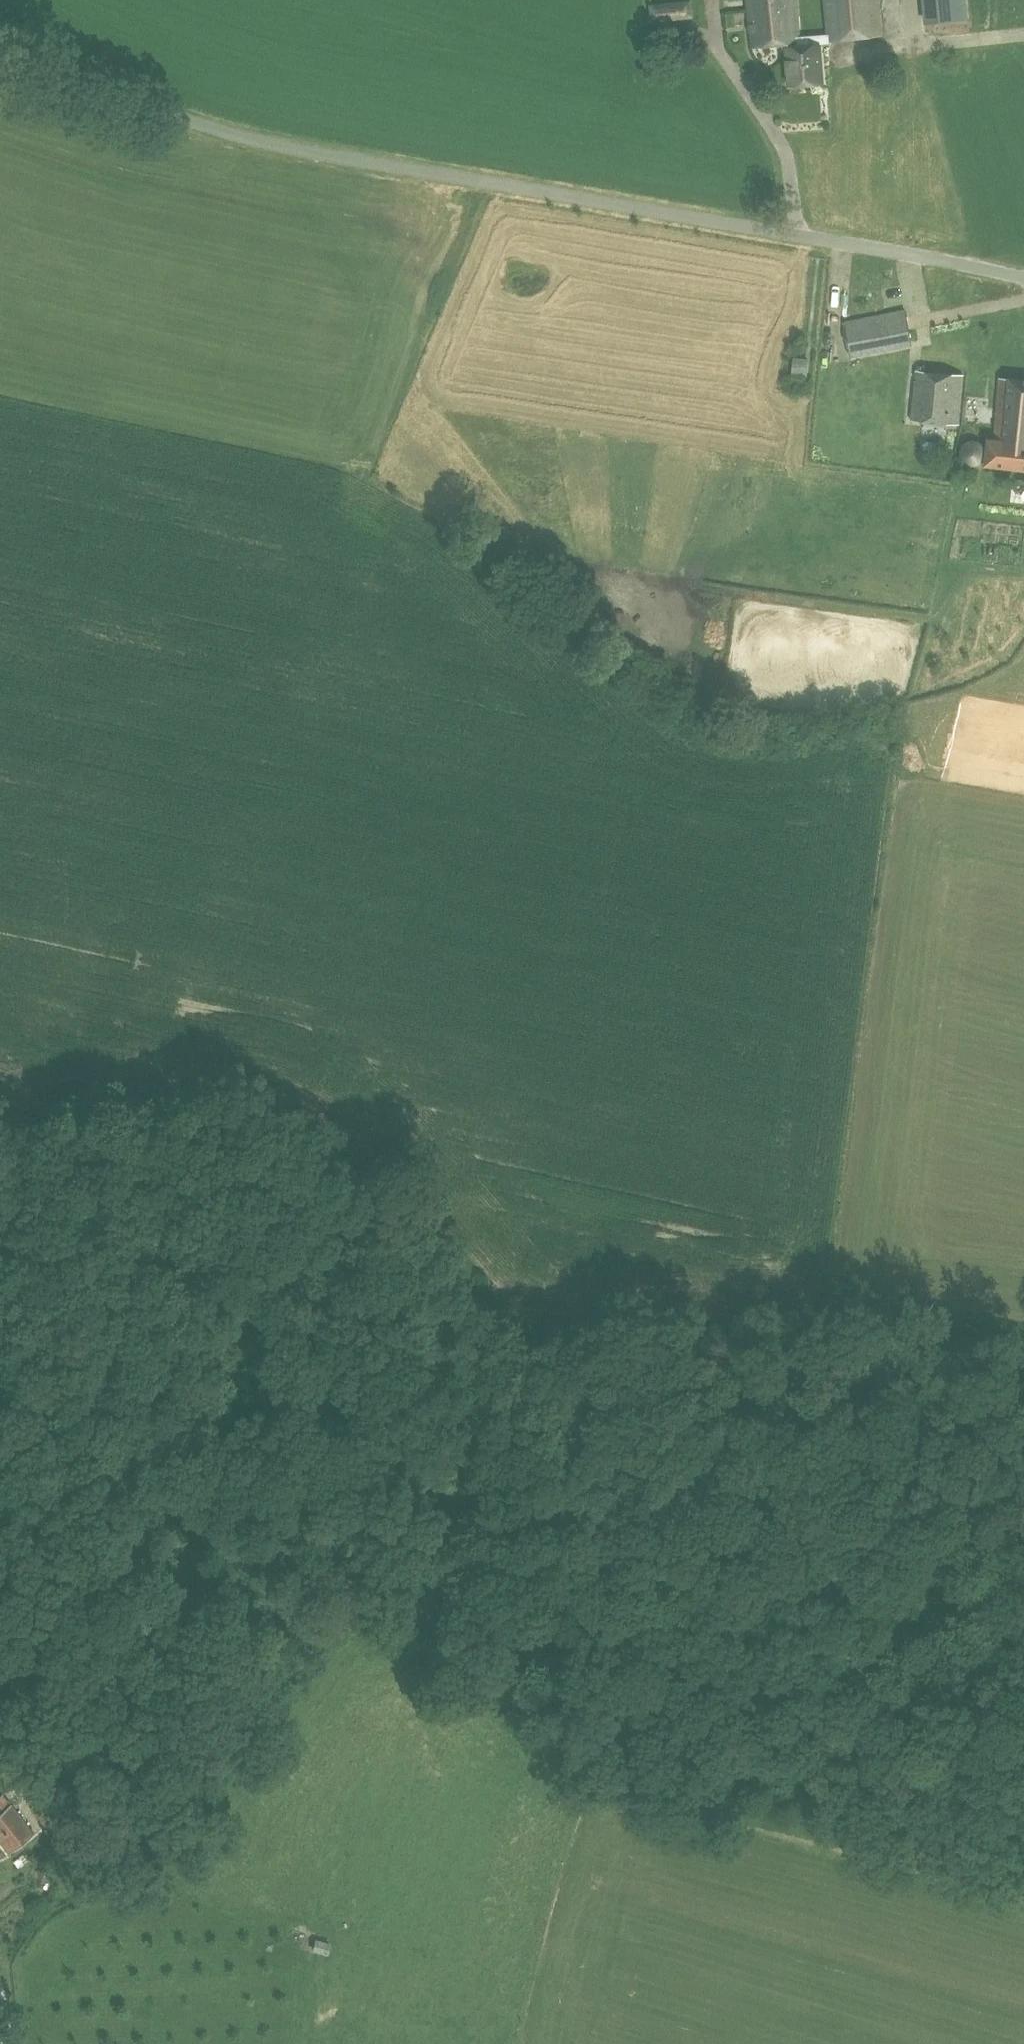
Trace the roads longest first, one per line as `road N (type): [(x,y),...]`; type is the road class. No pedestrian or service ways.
road 1 (unclassified): [(1023,276),(284,146),(173,114),(0,45)]

